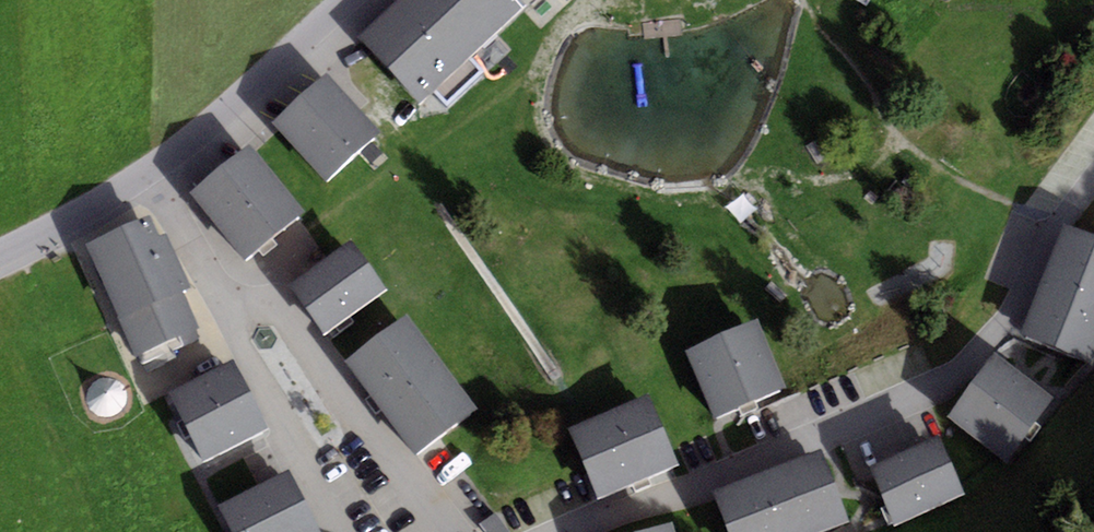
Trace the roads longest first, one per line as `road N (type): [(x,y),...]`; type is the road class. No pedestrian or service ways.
road 1 (residential): [(574,531),(947,381),(1011,315),(1093,179)]
road 2 (residential): [(145,181),(231,308),(268,307),(288,317),(429,531)]
road 3 (residential): [(145,181),(362,0)]
road 4 (residential): [(0,262),(145,181)]

